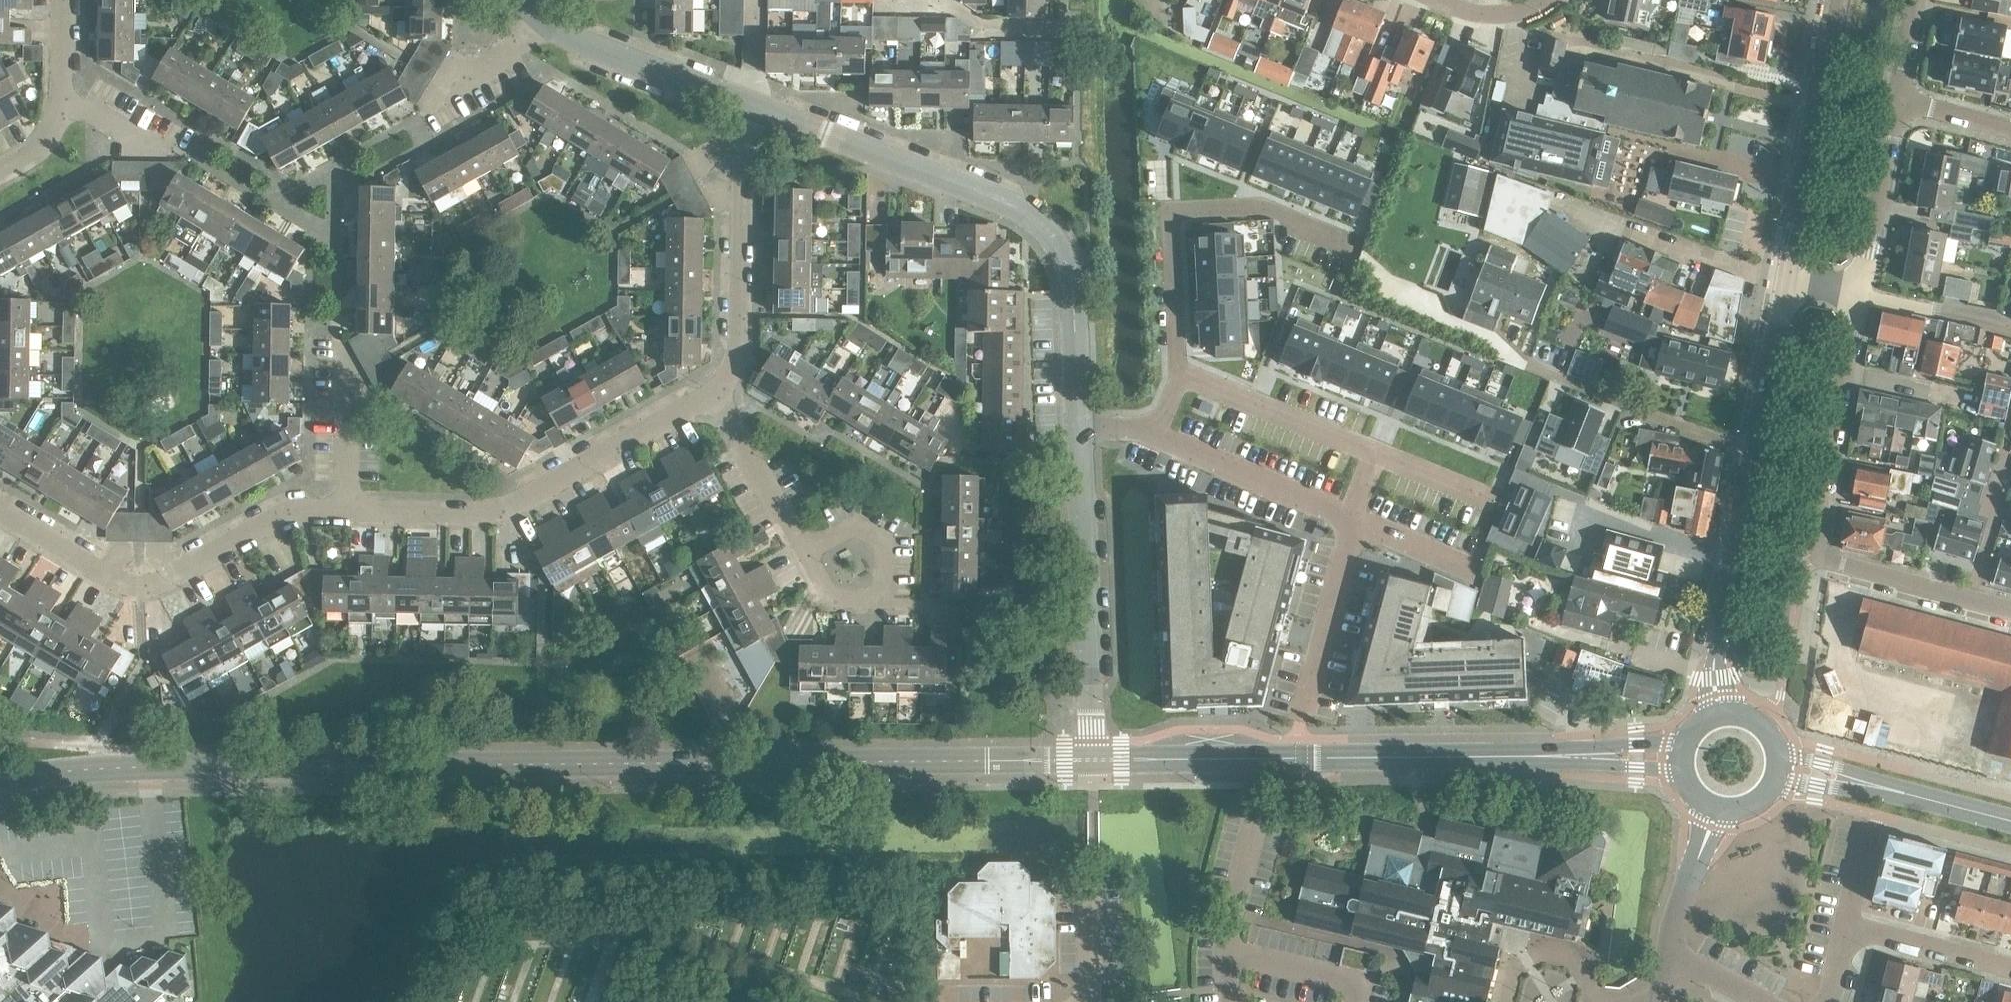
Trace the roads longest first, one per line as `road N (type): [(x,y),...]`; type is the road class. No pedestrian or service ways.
road 1 (tertiary): [(0,779),(162,769),(1093,759)]
road 2 (residential): [(1080,427),(1075,298),(1056,242),(1001,200),(759,109)]
road 3 (tertiary): [(1093,759),(1579,756)]
road 4 (residential): [(1721,713),(1714,661),(1788,279)]
road 5 (residential): [(347,511),(505,509),(719,399)]
road 6 (residential): [(0,511),(140,586),(275,517),(347,511)]
road 7 (residential): [(1179,372),(1172,212),(1268,208),(1360,247)]
road 8 (residential): [(1093,759),(1080,427)]
road 9 (residential): [(719,399),(739,359),(743,158),(759,109)]
road 10 (residential): [(1848,566),(1819,553),(1814,535),(1860,293)]
road 11 (residential): [(1788,279),(1839,0)]
road 12 (residential): [(1848,566),(1823,701),(1924,724)]
road 13 (residential): [(759,109),(543,23)]
road 14 (residential): [(1354,520),(1151,435)]
road 15 (residential): [(1179,372),(1383,453)]
road 16 (residential): [(1302,721),(1354,520)]
road 17 (residential): [(1860,293),(1899,97)]
road 18 (residential): [(807,554),(719,399)]
road 19 (residential): [(1663,973),(1668,933),(1715,807)]
road 20 (residential): [(347,511),(348,381),(335,339)]
road 21 (residential): [(2010,969),(1847,927)]
road 22 (residential): [(2010,610),(1848,566)]
road 23 (residential): [(422,120),(449,83),(543,23)]
road 24 (residential): [(2010,329),(1860,293)]
road 25 (tertiary): [(2010,822),(1865,785)]
road 26 (residential): [(886,553),(886,584),(857,602),(828,587),(807,554)]
road 27 (residential): [(1480,573),(1354,520)]
road 28 (residential): [(188,152),(146,142),(85,108),(63,107)]
road 29 (residential): [(1383,453),(1496,500)]

